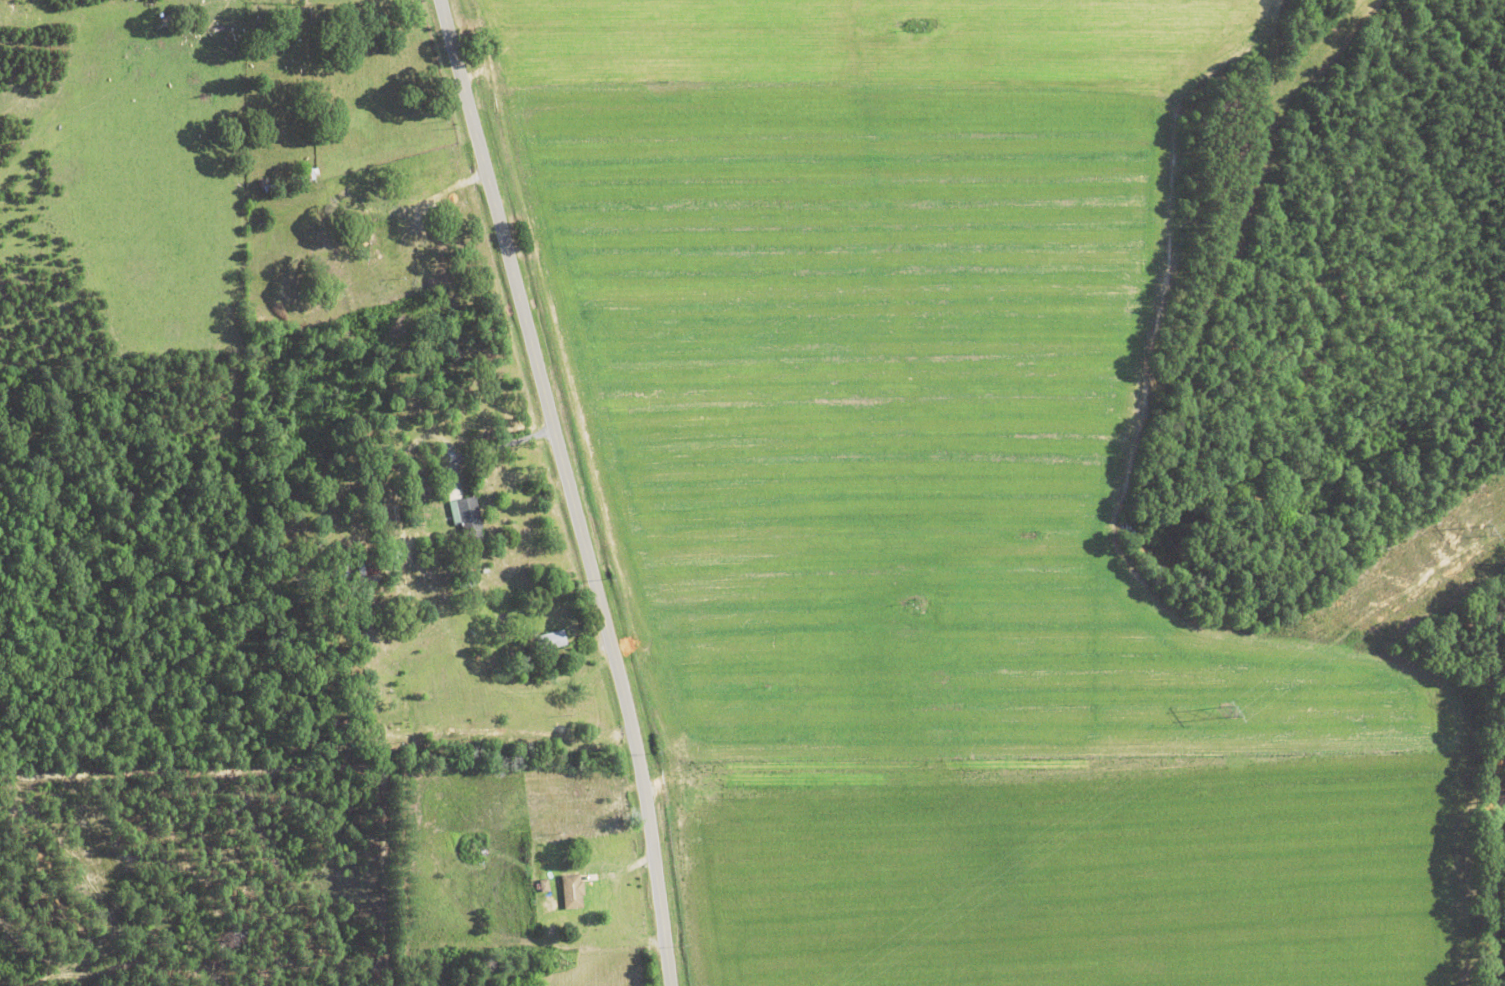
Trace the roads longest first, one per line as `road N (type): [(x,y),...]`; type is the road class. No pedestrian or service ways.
road 1 (tertiary): [(662,985),(605,645),(436,0)]
road 2 (track): [(1504,742),(1490,779),(1490,985)]

